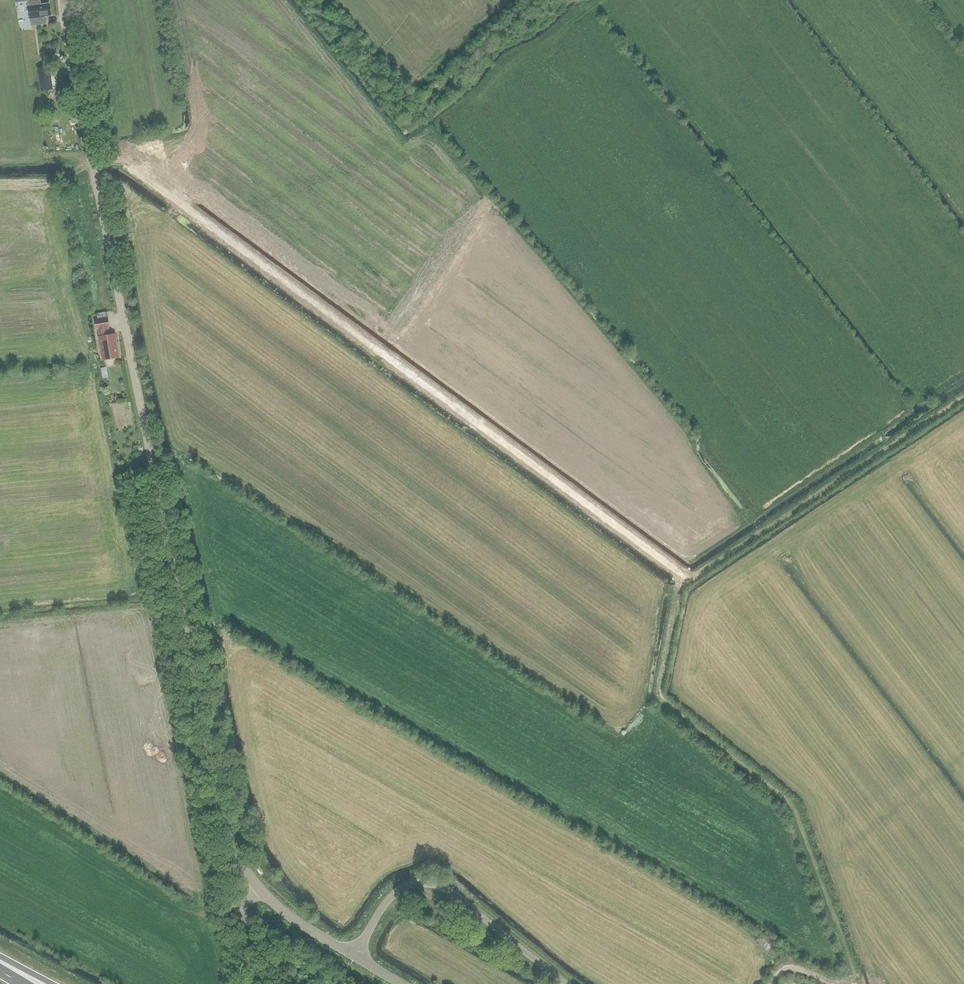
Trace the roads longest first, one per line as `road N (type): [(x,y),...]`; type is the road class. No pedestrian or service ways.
road 1 (tertiary): [(257,886),(226,822),(63,0)]
road 2 (tertiary): [(355,957),(394,893),(432,883),(567,983)]
road 3 (tertiary): [(355,957),(257,886)]

